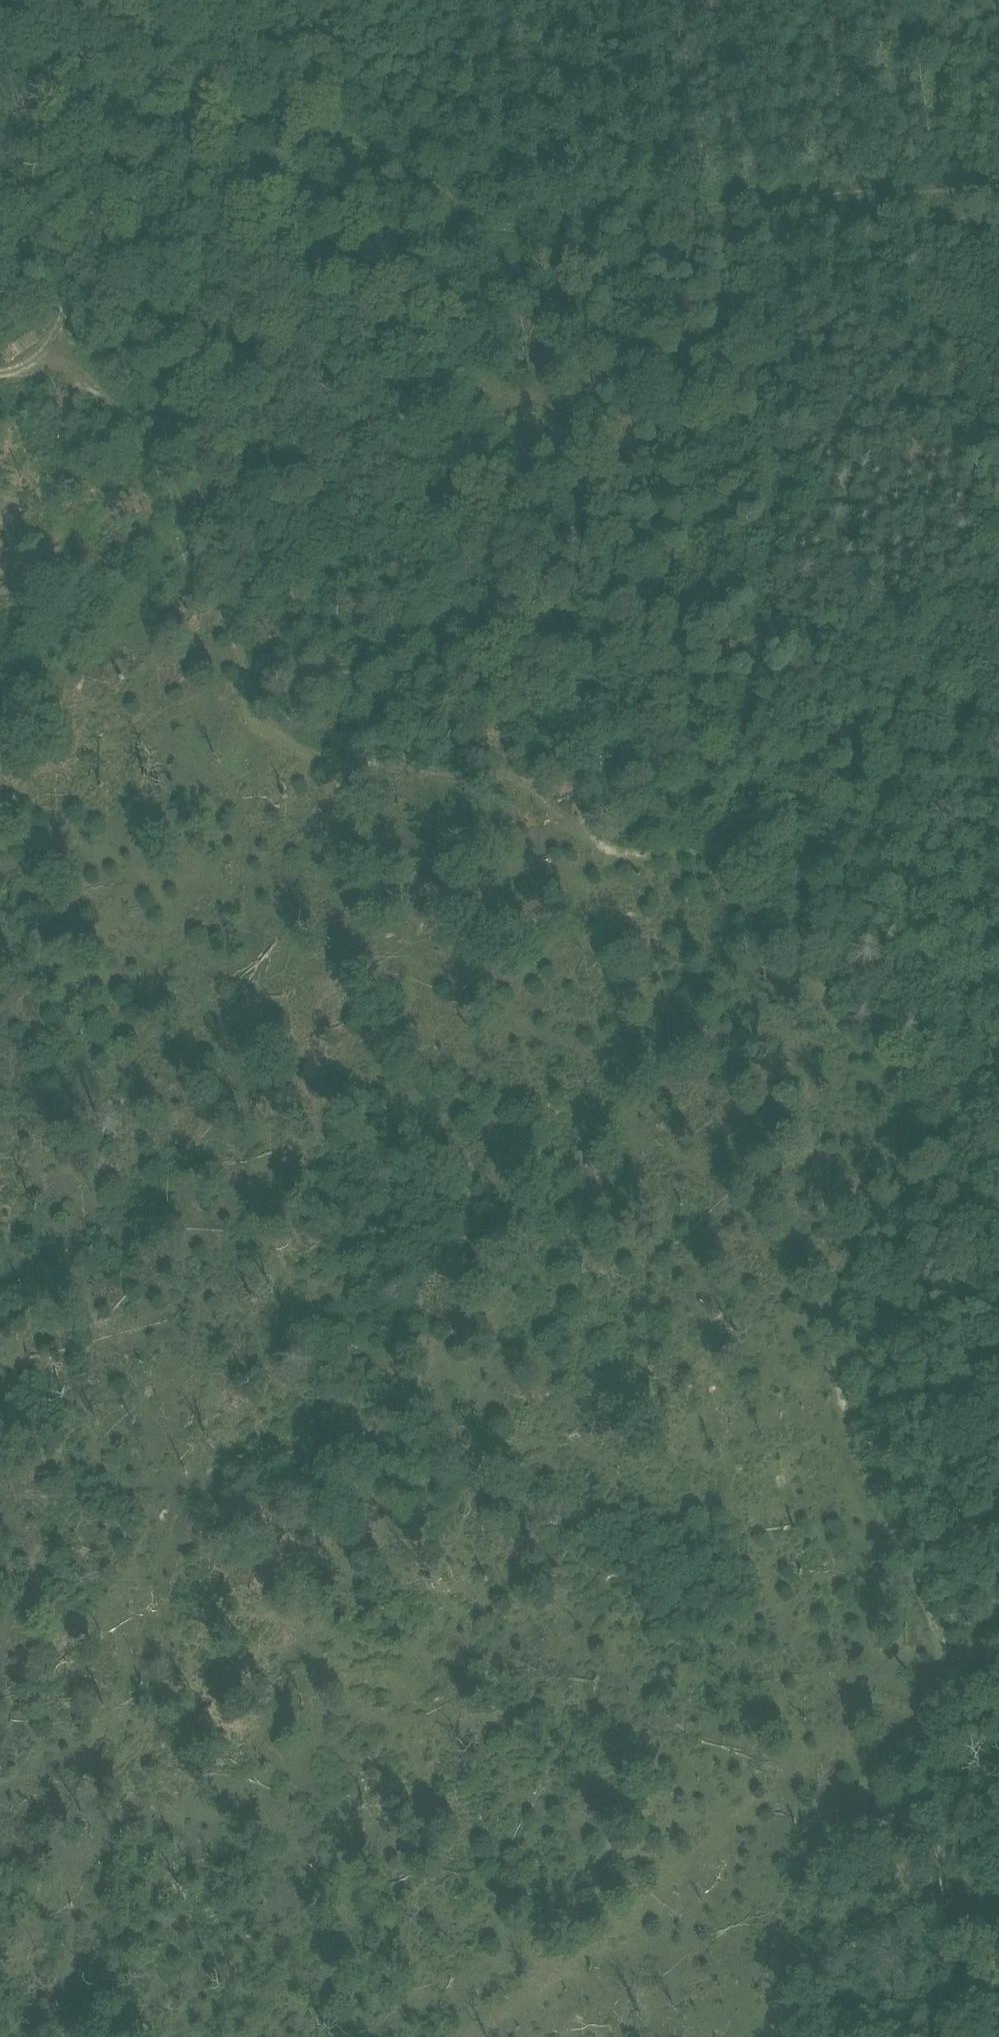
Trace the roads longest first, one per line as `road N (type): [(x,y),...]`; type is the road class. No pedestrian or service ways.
road 1 (track): [(813,2036),(831,1854),(845,1846),(940,1685),(927,1607),(841,1452),(825,1394),(828,1349),(908,1164),(916,1103),(709,873),(607,862),(484,795),(356,771),(283,744),(246,719),(173,528),(105,412),(0,385)]
road 2 (track): [(105,412),(74,321),(77,239),(119,140),(212,103),(307,116),(493,238),(595,253),(998,172)]
road 3 (track): [(391,0),(405,177)]

